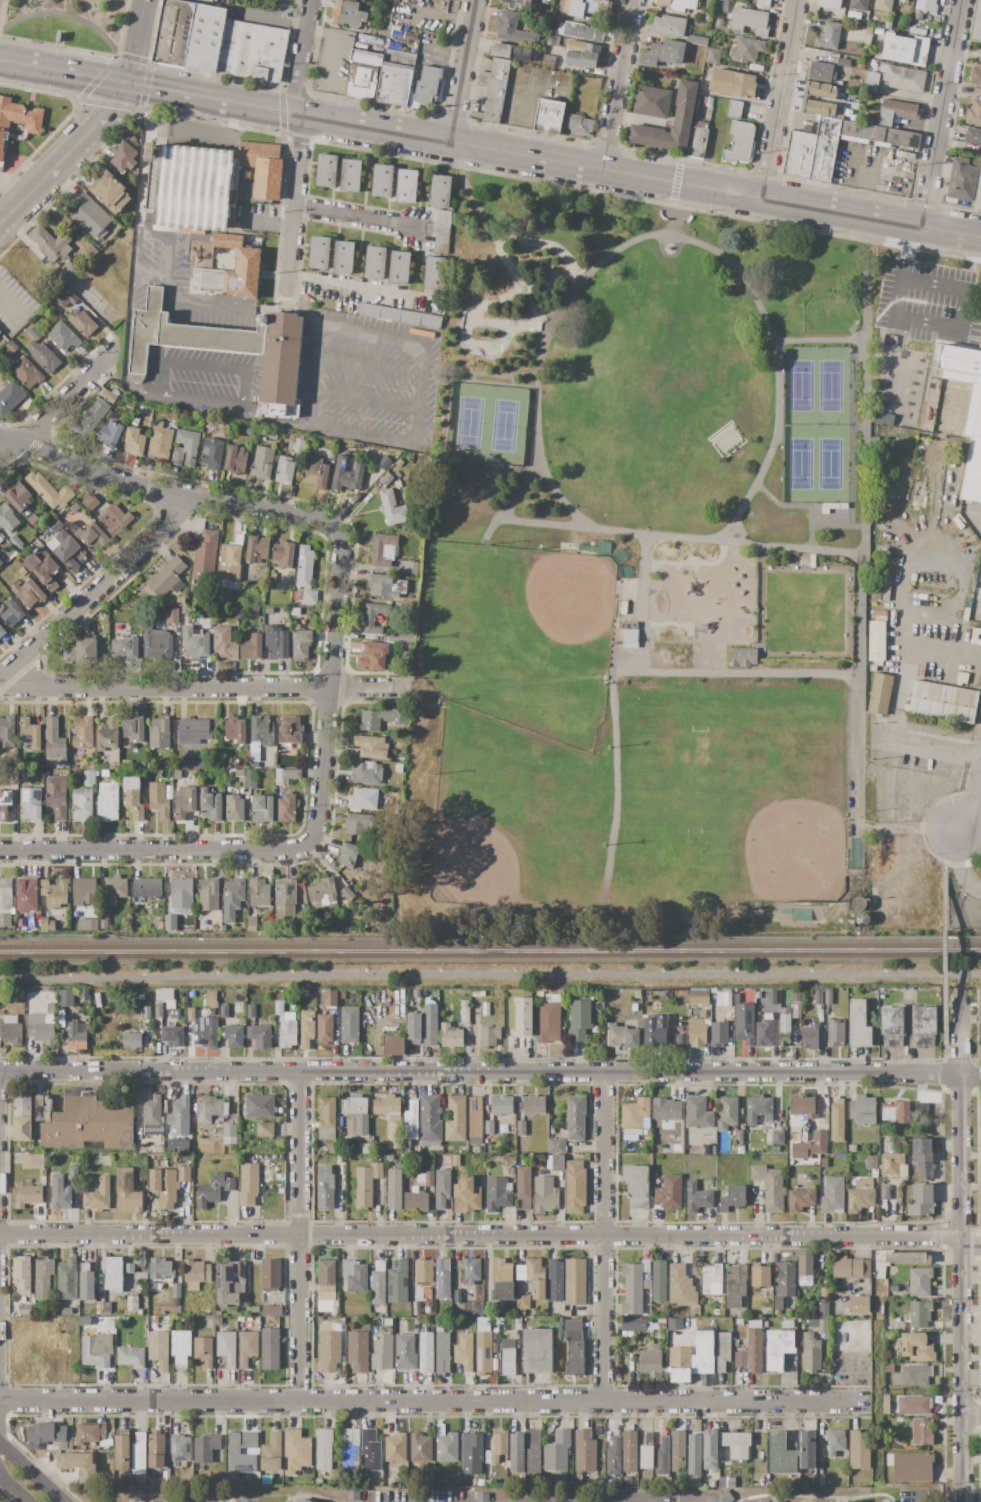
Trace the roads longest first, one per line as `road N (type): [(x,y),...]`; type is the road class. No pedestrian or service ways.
road 1 (residential): [(0,1234),(948,1237),(980,1246)]
road 2 (residential): [(0,1071),(980,1077)]
road 3 (residential): [(0,1401),(857,1402)]
road 4 (tertiary): [(299,115),(980,240)]
road 5 (residential): [(958,1002),(966,1501)]
road 6 (residential): [(0,439),(111,479),(335,526)]
road 7 (residential): [(287,853),(319,827),(342,544),(335,526)]
road 8 (residential): [(605,1073),(602,1402)]
road 9 (residential): [(300,1072),(298,1401)]
road 10 (residential): [(5,674),(30,685),(329,688)]
road 11 (residential): [(0,852),(287,853)]
road 12 (residential): [(0,678),(193,499)]
road 13 (residential): [(919,229),(961,0)]
road 14 (residential): [(760,200),(797,0)]
road 15 (residential): [(289,291),(299,115)]
road 16 (residential): [(602,171),(633,0)]
road 17 (residential): [(0,458),(118,349)]
road 18 (tertiary): [(153,88),(299,115)]
road 19 (residential): [(451,143),(476,0)]
road 20 (tertiary): [(0,60),(123,83)]

